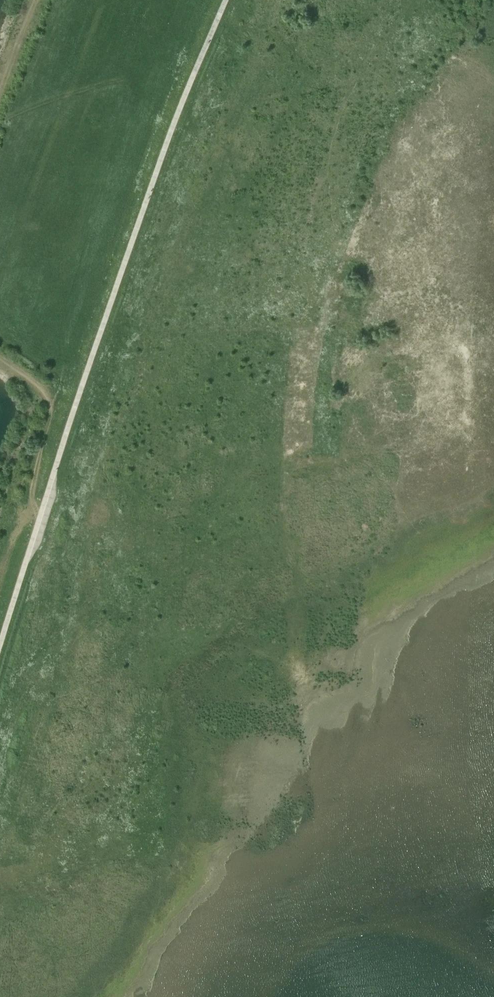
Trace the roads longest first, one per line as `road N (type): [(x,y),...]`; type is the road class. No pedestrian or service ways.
road 1 (track): [(0,359),(45,391),(49,405),(31,494)]

